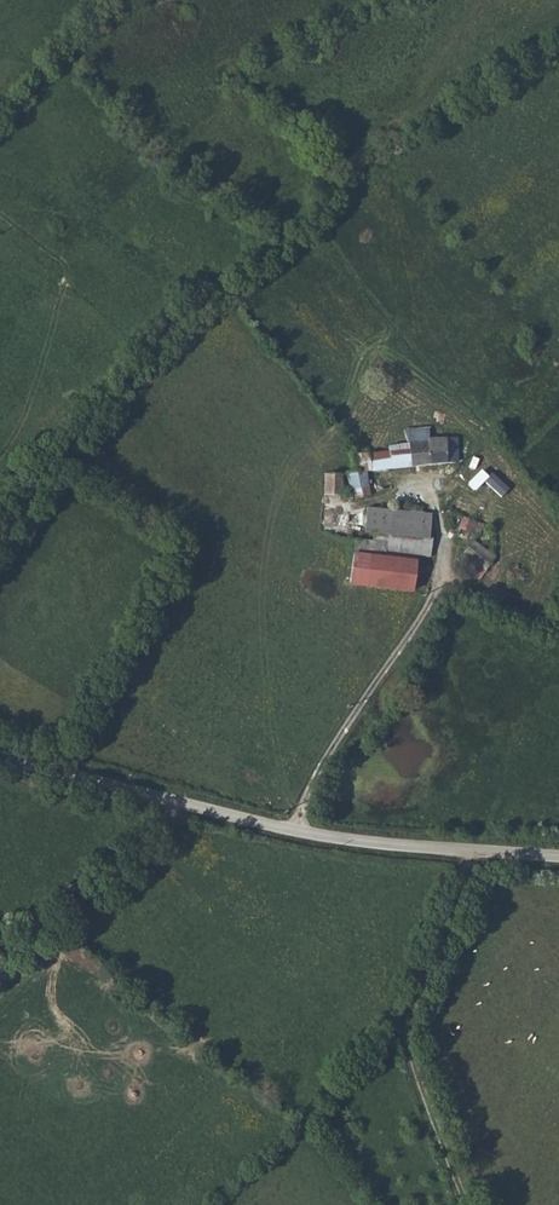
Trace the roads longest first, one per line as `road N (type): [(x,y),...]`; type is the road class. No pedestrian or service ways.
road 1 (track): [(558,49),(441,121),(340,193),(233,284),(184,314),(0,530)]
road 2 (track): [(471,854),(409,1037),(420,1093),(463,1204)]
road 3 (residential): [(297,832),(343,731),(433,600),(444,537)]
road 4 (unclassified): [(0,761),(297,832)]
road 5 (unclassified): [(297,832),(558,860)]

